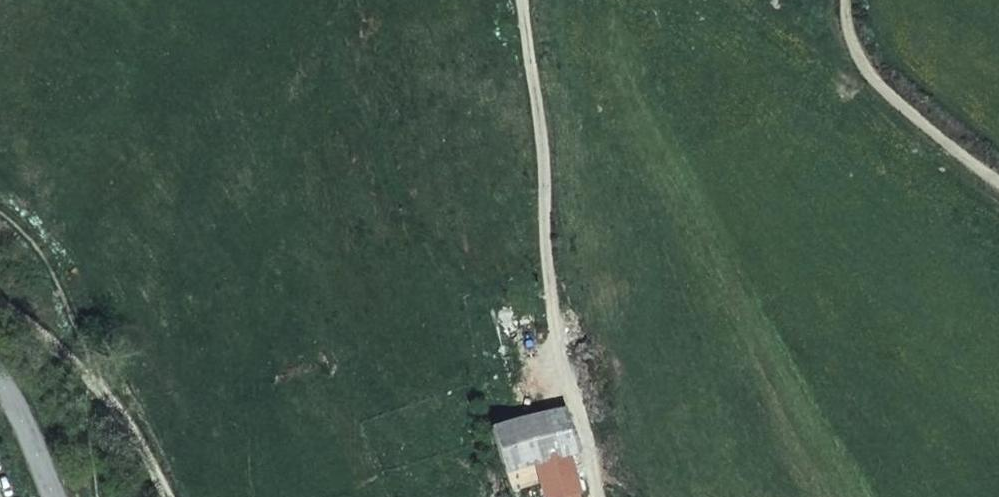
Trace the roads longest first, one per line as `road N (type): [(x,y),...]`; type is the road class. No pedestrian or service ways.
road 1 (track): [(626,496),(615,406),(585,366),(533,0)]
road 2 (track): [(0,305),(14,306),(103,390),(179,472),(189,496)]
road 3 (track): [(837,0),(877,116),(998,203)]
road 4 (tertiary): [(0,360),(77,496)]

